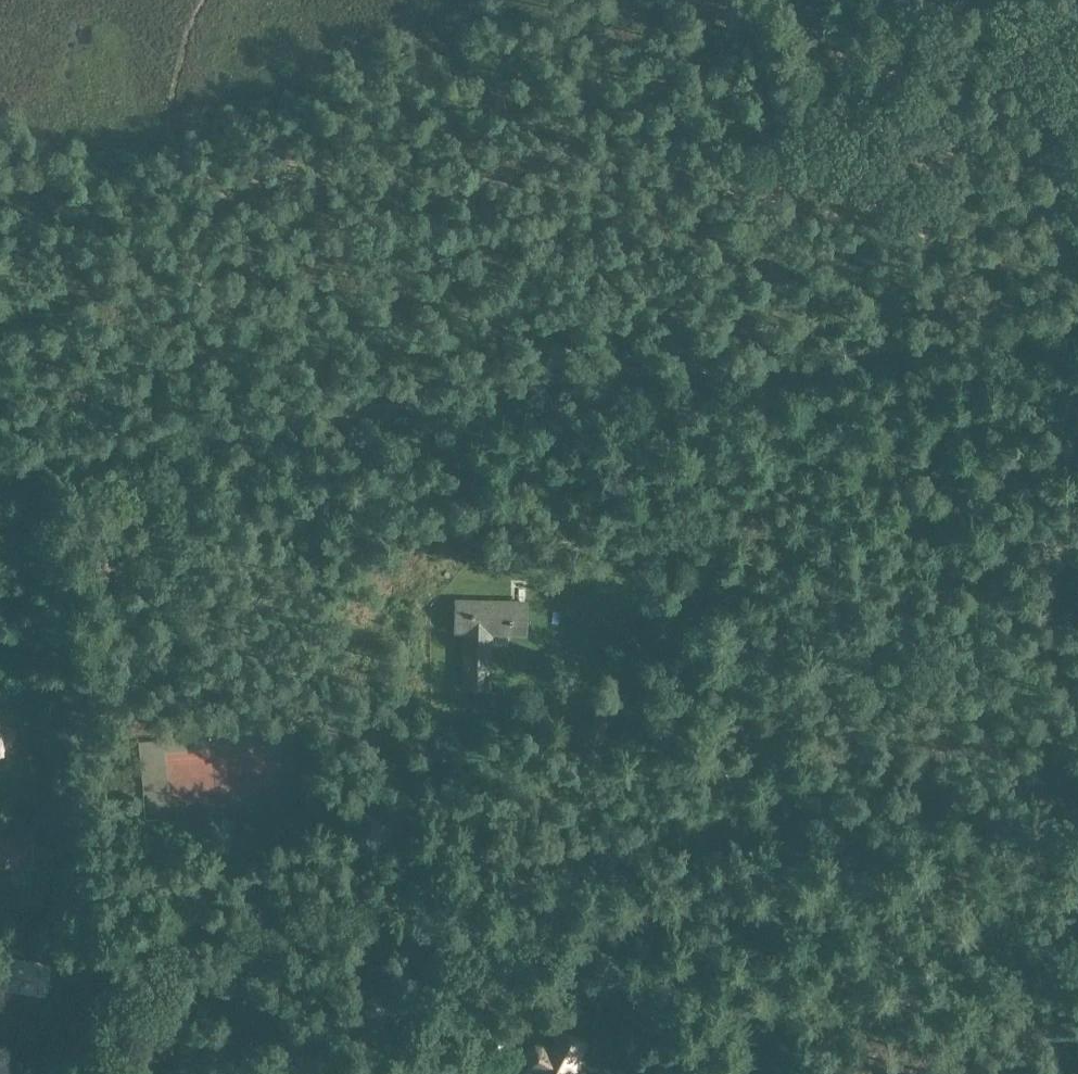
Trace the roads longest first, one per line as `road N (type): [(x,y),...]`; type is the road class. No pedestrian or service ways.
road 1 (unclassified): [(1077,318),(558,381),(0,467)]

